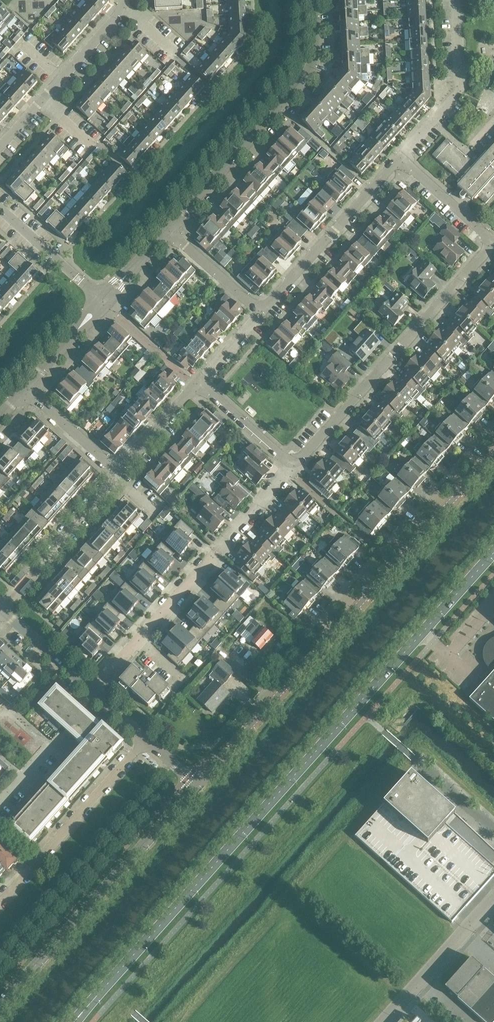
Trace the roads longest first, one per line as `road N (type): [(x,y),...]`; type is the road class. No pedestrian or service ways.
road 1 (tertiary): [(80,1015),(493,553)]
road 2 (unclassified): [(194,784),(493,448)]
road 3 (residential): [(295,465),(493,244)]
road 4 (unclassified): [(0,1003),(194,784)]
road 5 (residential): [(313,0),(317,60),(168,229)]
road 6 (residential): [(136,644),(295,465)]
road 7 (residential): [(145,739),(0,903)]
road 8 (residential): [(400,156),(263,312)]
road 9 (residential): [(0,146),(125,11),(125,0)]
road 10 (residential): [(400,156),(459,91),(455,0)]
road 11 (unclassified): [(493,902),(384,1021)]
road 12 (residential): [(104,302),(0,206)]
road 13 (residential): [(36,569),(120,472)]
road 14 (residential): [(295,465),(197,383)]
road 15 (residential): [(263,312),(168,229)]
road 16 (residential): [(493,240),(400,156)]
road 17 (residential): [(94,692),(2,607)]
road 18 (residential): [(120,472),(26,390)]

